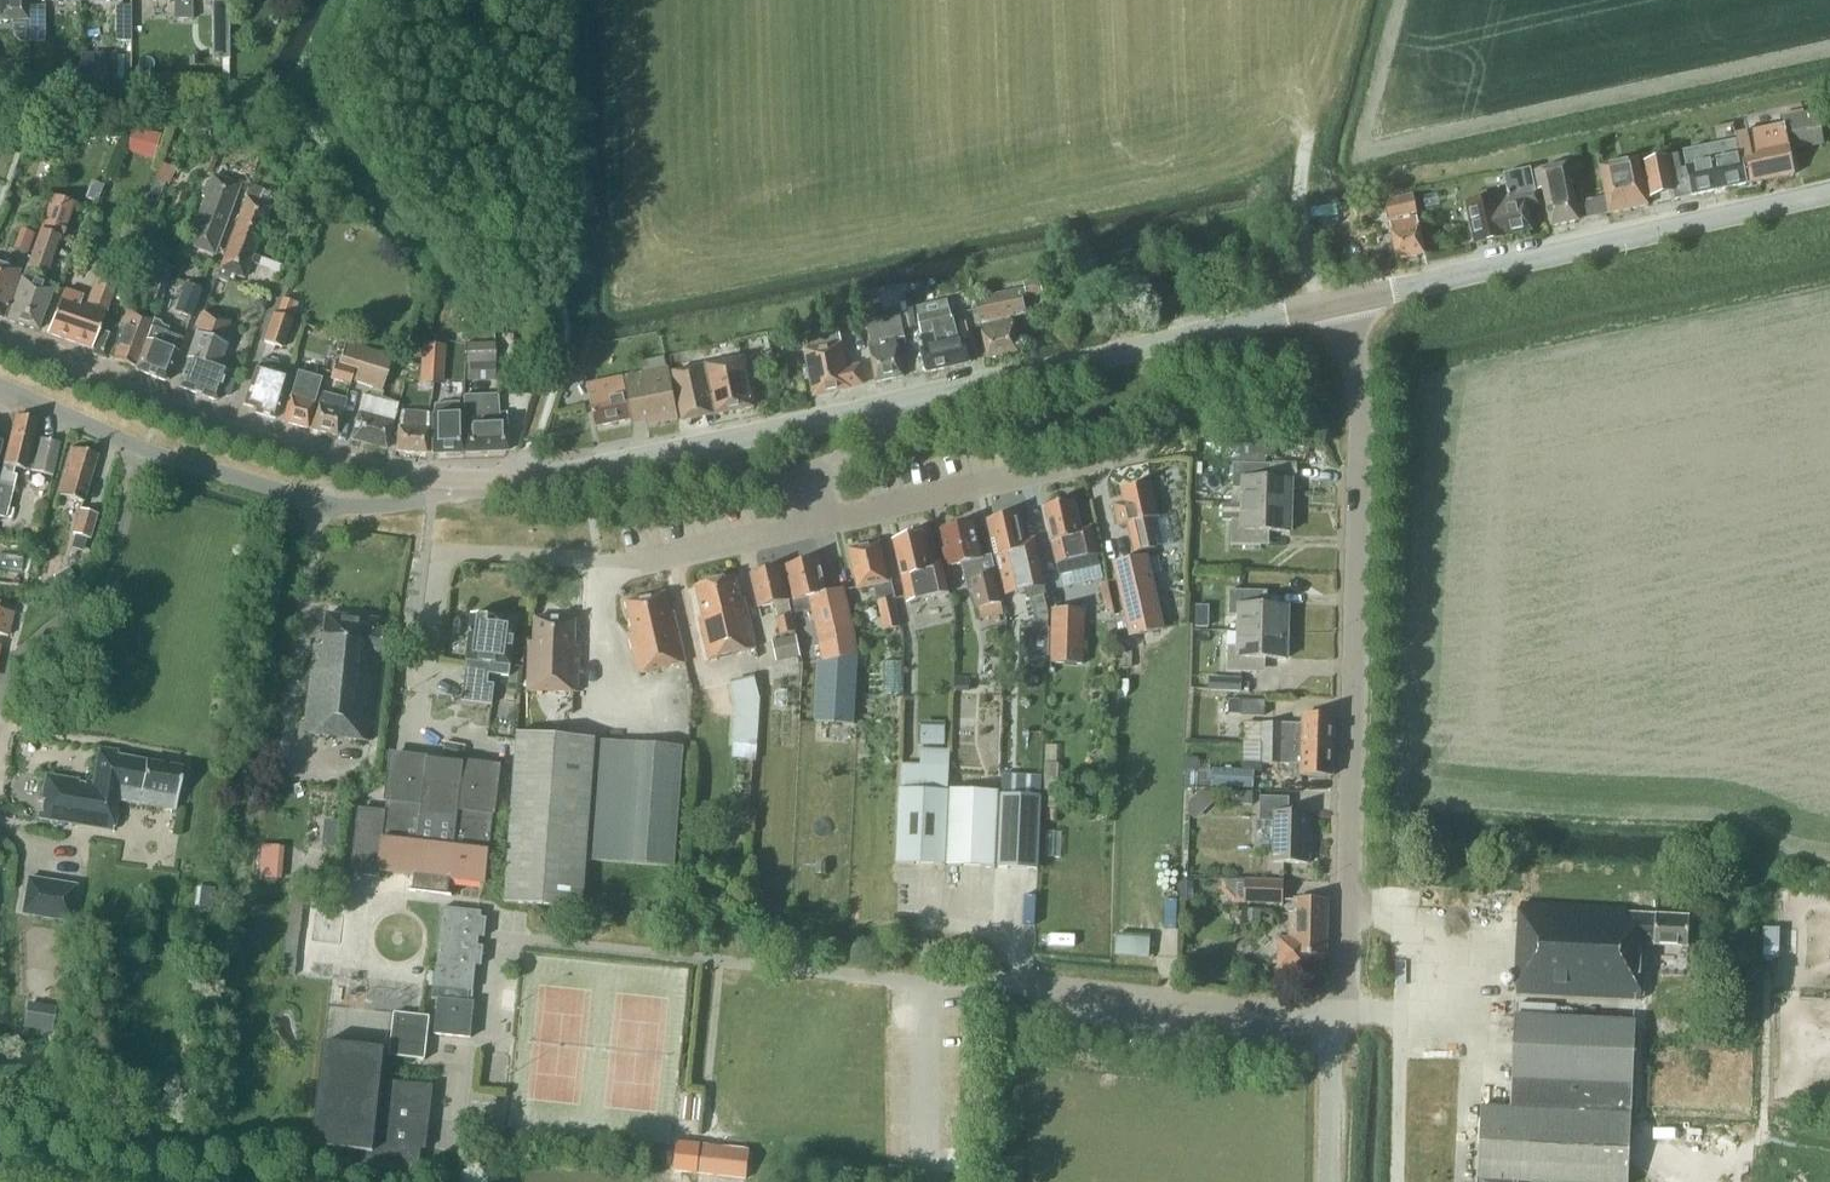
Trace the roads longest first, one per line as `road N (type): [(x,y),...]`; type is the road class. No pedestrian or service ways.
road 1 (unclassified): [(1339,1024),(1361,476),(1346,301)]
road 2 (tertiary): [(1346,301),(1829,195)]
road 3 (residential): [(0,386),(142,450),(319,502),(422,500),(449,478)]
road 4 (tertiary): [(449,478),(341,464),(0,340)]
road 5 (tertiary): [(1346,301),(903,403)]
road 6 (residential): [(431,559),(644,567),(816,530)]
road 7 (residential): [(816,530),(1138,454)]
road 8 (unclassified): [(1019,984),(1339,1024)]
road 9 (tertiary): [(697,448),(581,473),(449,478)]
road 10 (tertiary): [(903,403),(697,448)]
road 11 (unclassified): [(1329,1181),(1339,1024)]
road 12 (residential): [(807,485),(893,420),(903,403)]

